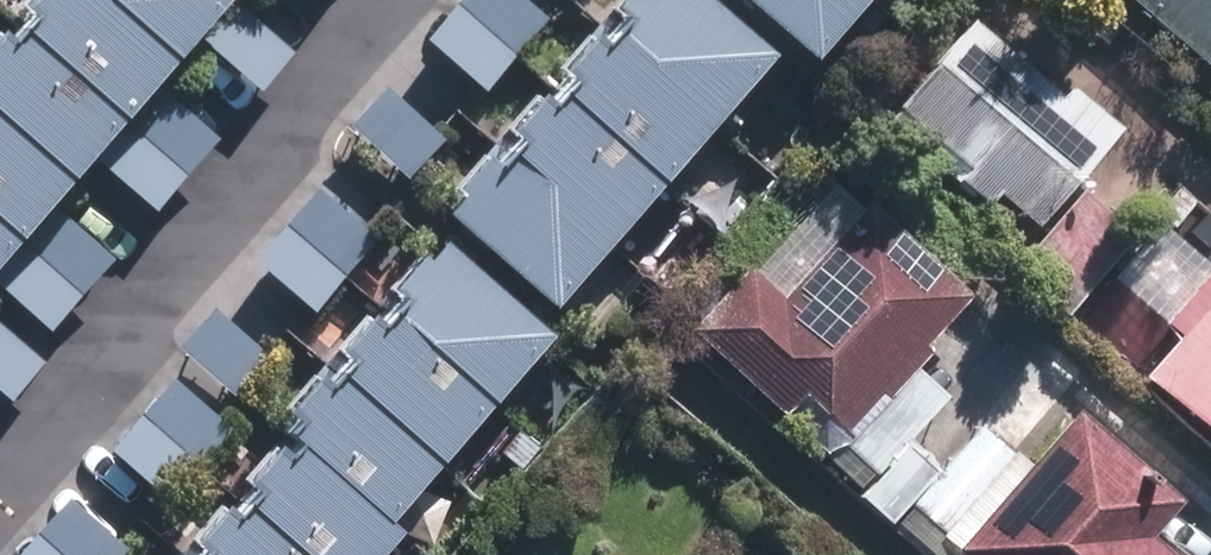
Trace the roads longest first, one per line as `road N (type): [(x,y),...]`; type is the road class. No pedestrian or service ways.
road 1 (residential): [(0,484),(291,120)]
road 2 (residential): [(291,120),(387,0)]

